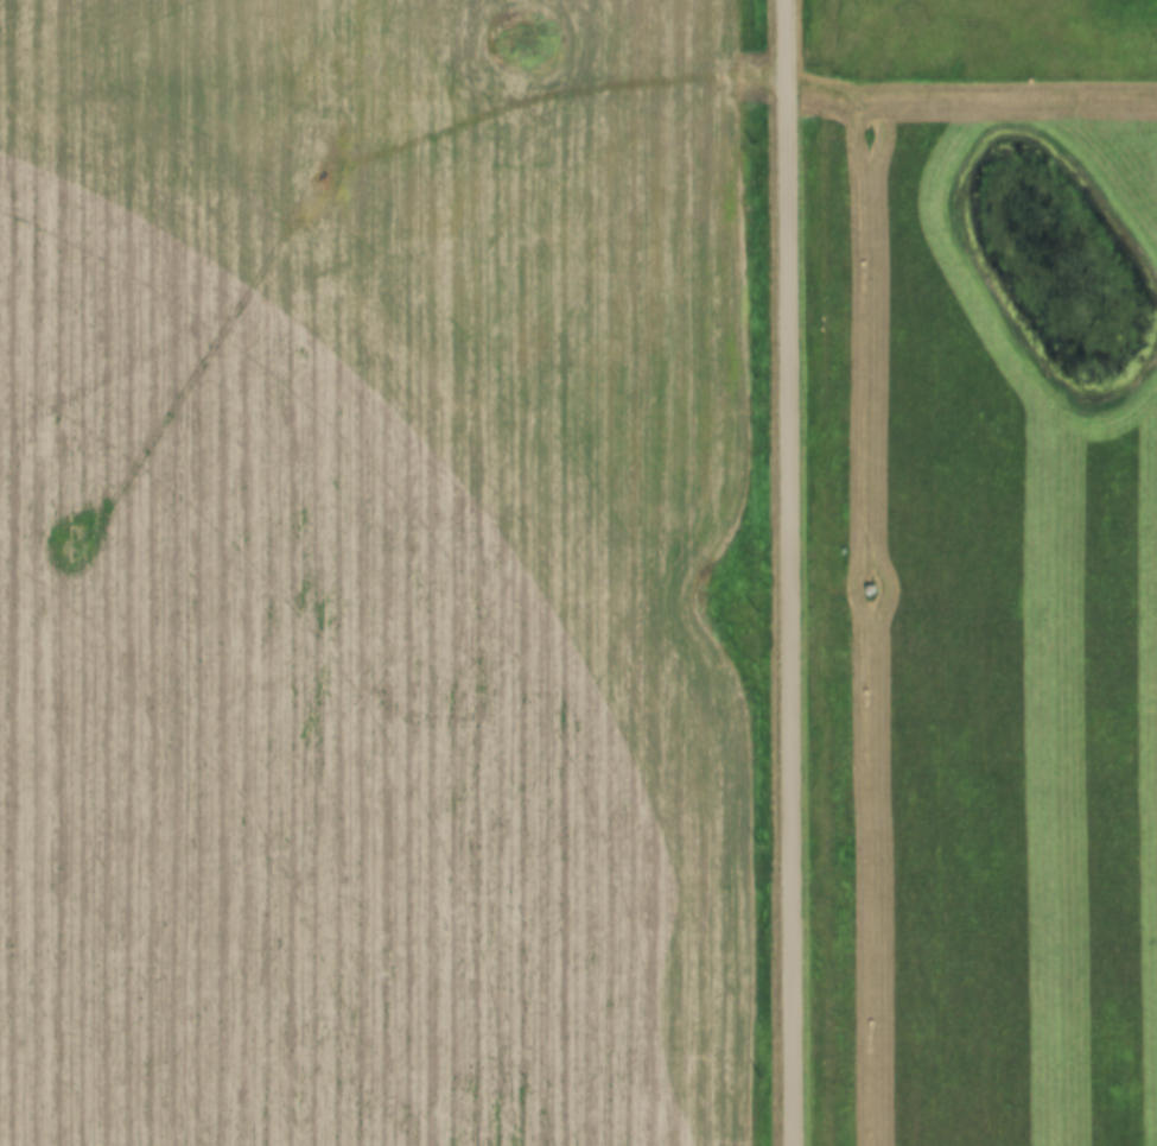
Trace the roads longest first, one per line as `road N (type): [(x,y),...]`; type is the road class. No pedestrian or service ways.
road 1 (residential): [(800,1145),(792,0)]

